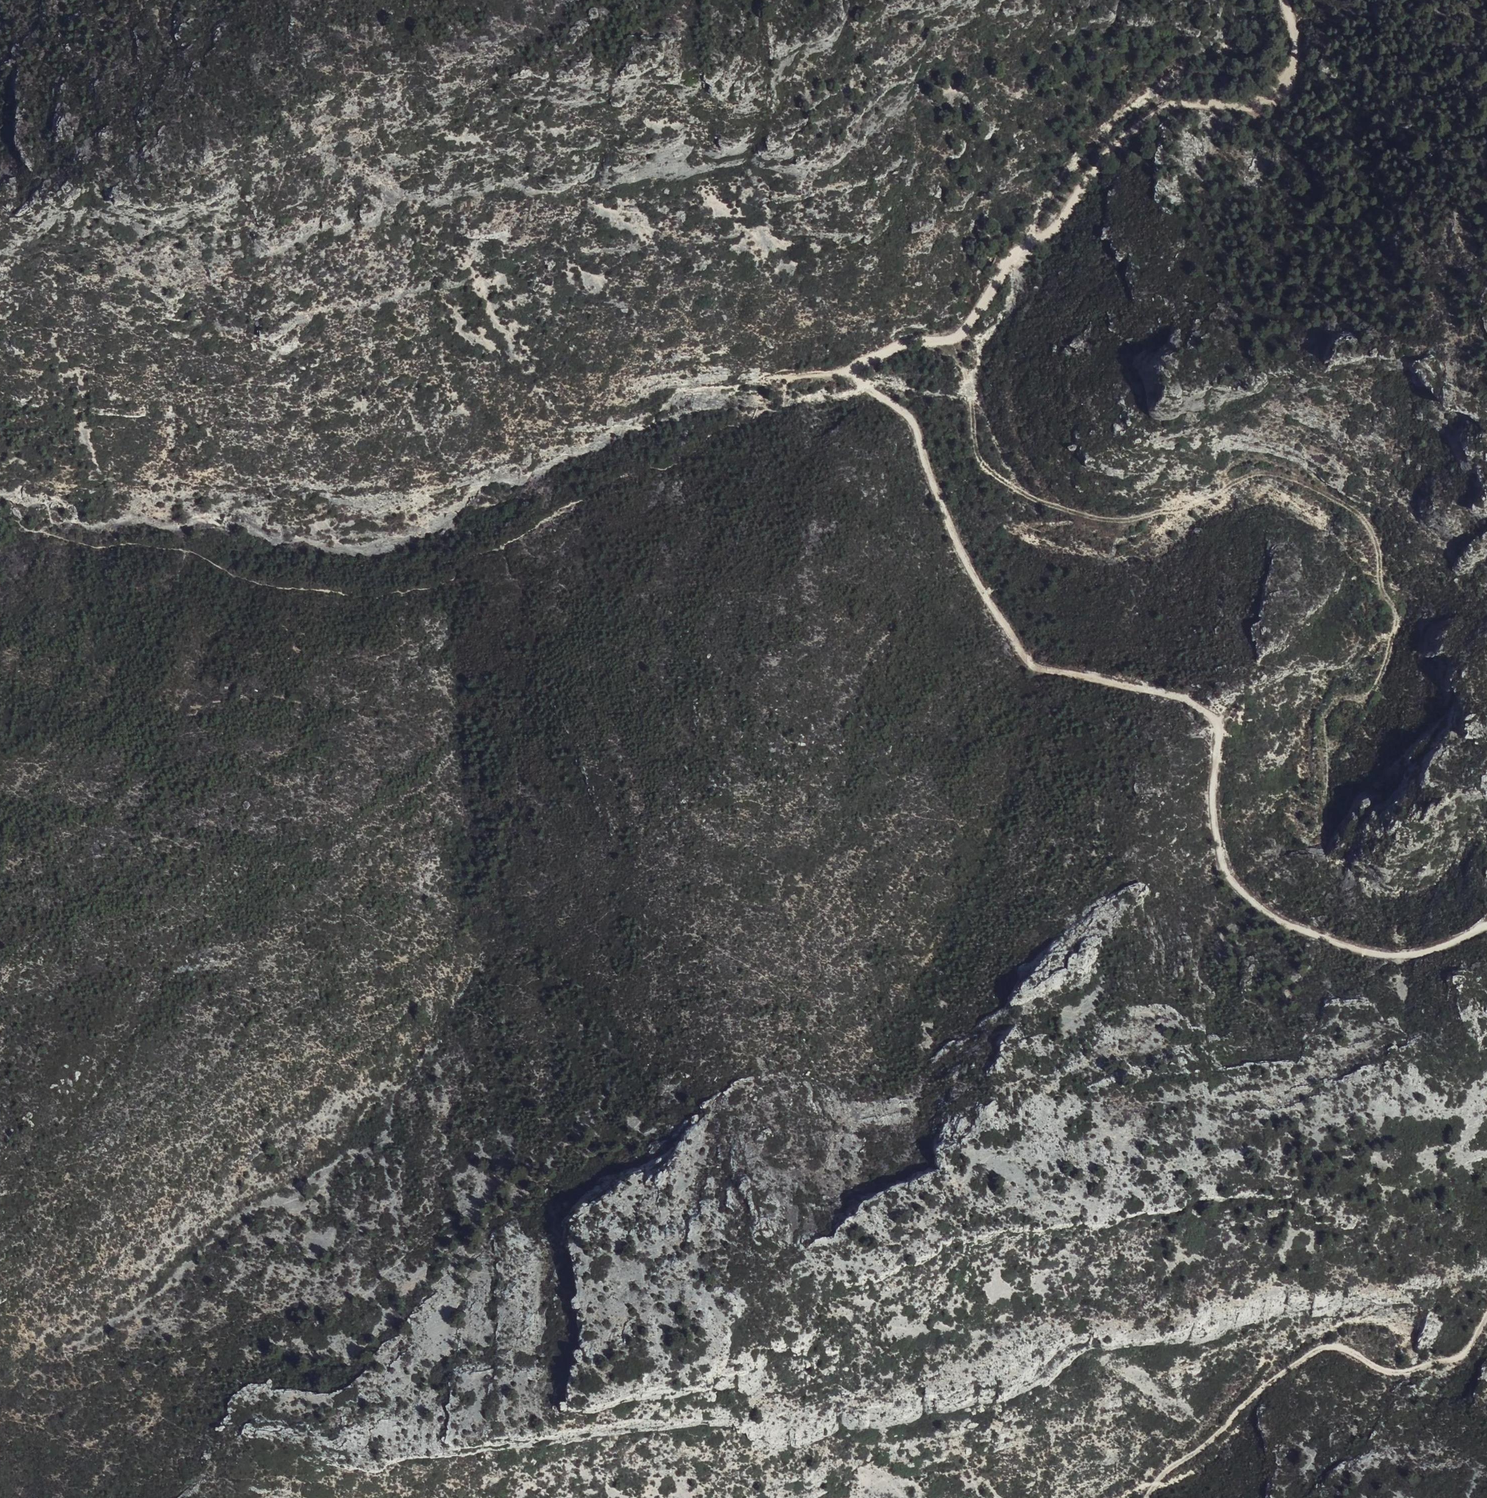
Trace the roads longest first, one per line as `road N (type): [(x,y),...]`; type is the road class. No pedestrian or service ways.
road 1 (track): [(858,372),(863,392),(913,423),(970,571),(1033,666),(1169,698),(1213,720),(1215,833),(1229,878),(1255,905),(1333,943),(1407,957),(1486,927)]
road 2 (track): [(1327,849),(1325,726),(1333,706),(1379,685),(1395,630),(1374,526),(1288,477),(1264,474),(1182,514),(1107,521),(1031,499),(976,453),(972,384),(953,340)]
road 3 (track): [(1282,0),(1293,54),(1284,91),(1247,107),(1172,106),(1119,139),(1058,222),(1007,264),(961,337),(886,351),(858,372)]
road 4 (track): [(1486,1324),(1468,1356),(1405,1375),(1324,1348),(1265,1390),(1149,1497)]

